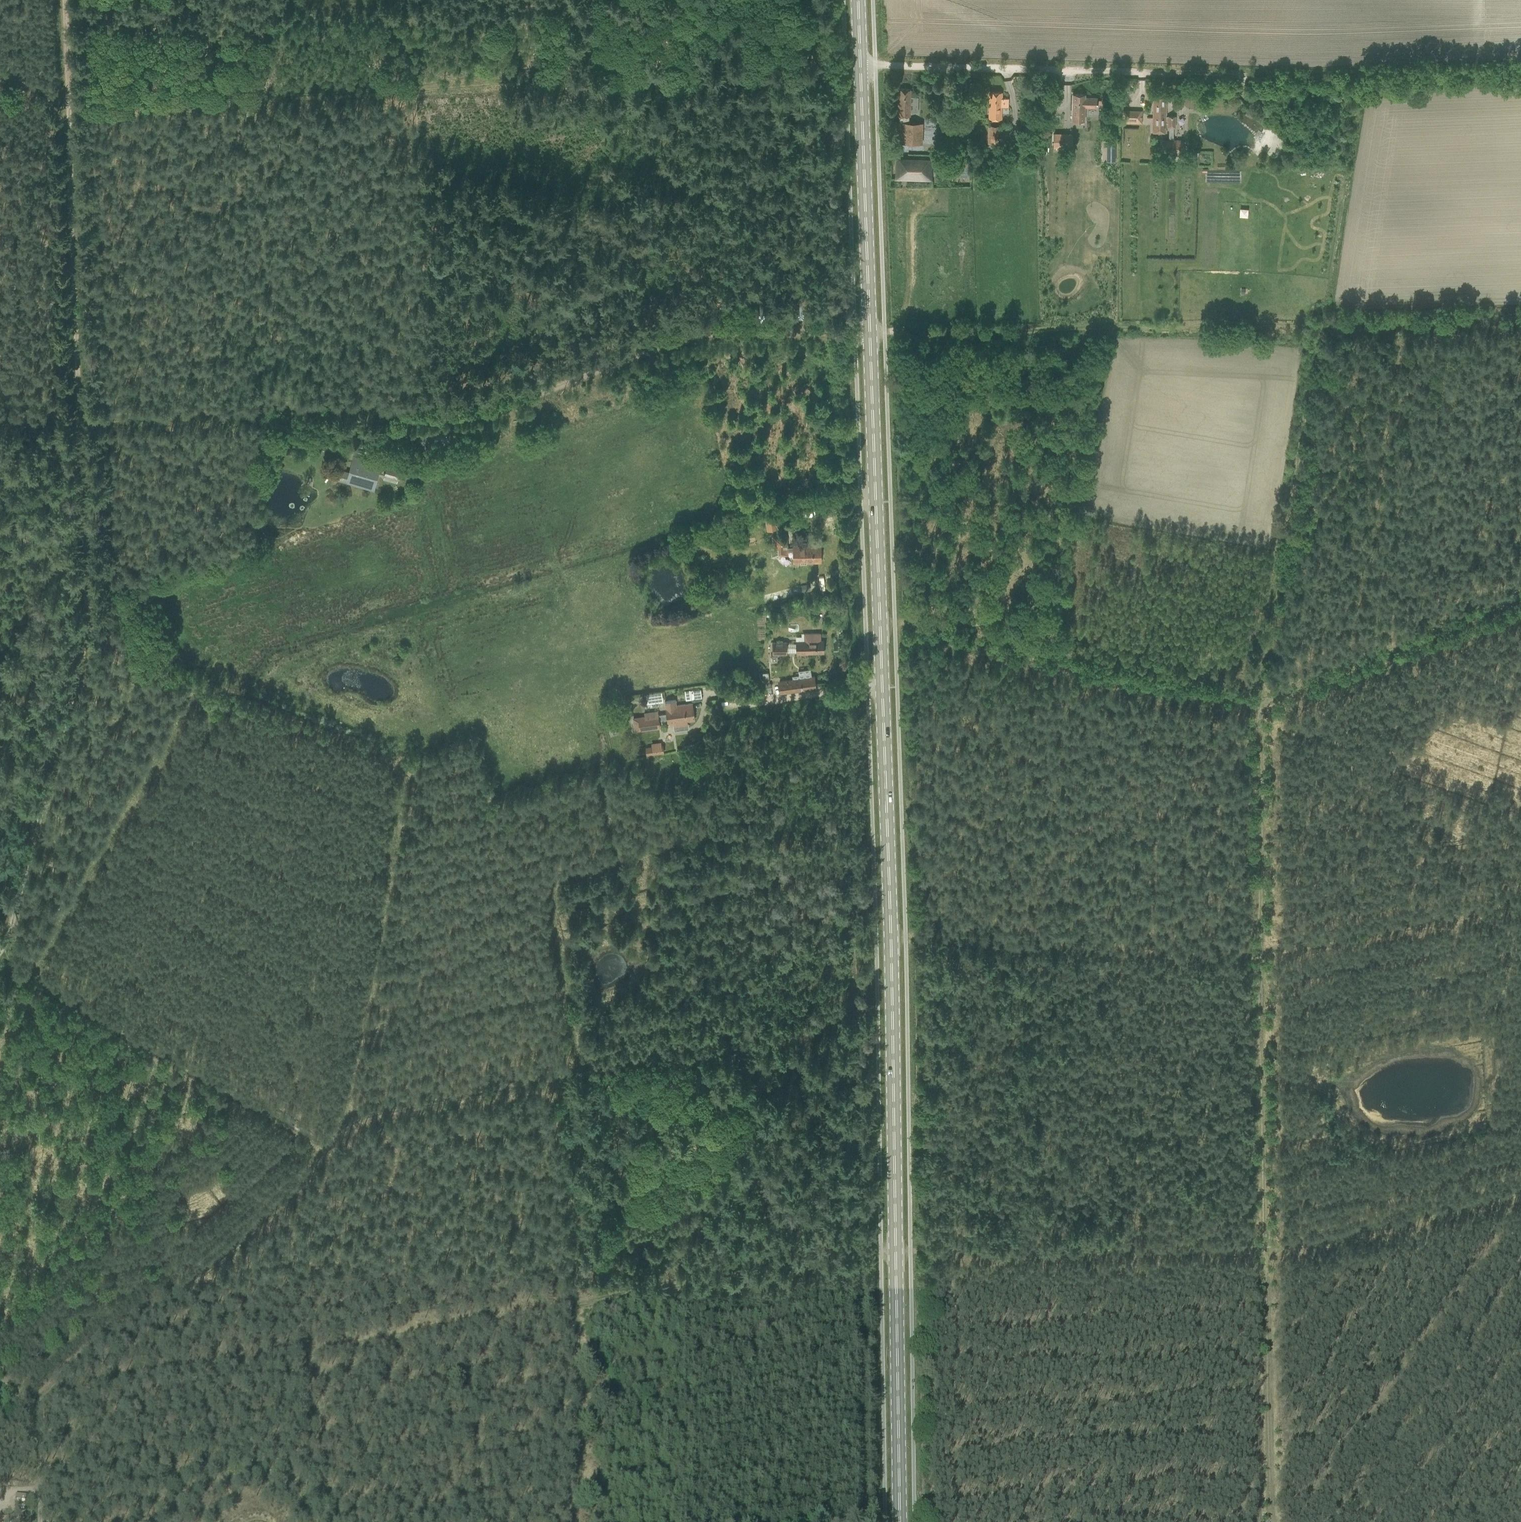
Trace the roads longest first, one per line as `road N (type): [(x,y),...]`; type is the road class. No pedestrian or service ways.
road 1 (track): [(62,0),(89,638),(0,954)]
road 2 (track): [(0,961),(322,1143),(348,1109),(858,1010)]
road 3 (track): [(49,1399),(882,1248)]
road 4 (primary): [(895,1521),(882,686)]
road 5 (track): [(1318,328),(1255,694),(880,626)]
road 6 (track): [(1520,313),(1318,328),(872,333)]
road 7 (track): [(1520,1190),(1265,1243),(1159,1250),(882,1248)]
road 8 (track): [(1255,694),(1258,947),(889,940)]
road 9 (track): [(1258,947),(1272,1521)]
road 10 (unclassified): [(393,415),(500,400),(684,334),(872,333)]
road 11 (track): [(554,1069),(587,1298),(573,1309),(572,1521)]
road 12 (track): [(322,1143),(202,1272),(60,1373),(49,1399)]
road 13 (primary): [(882,686),(872,333)]
road 14 (primary): [(872,333),(858,0)]
road 15 (track): [(393,415),(329,400),(81,413)]
road 16 (track): [(1255,713),(1520,593)]
road 17 (track): [(1258,947),(1520,906)]
road 18 (track): [(277,1192),(289,1221),(298,1356)]
road 19 (track): [(49,1399),(34,1434),(40,1521)]

